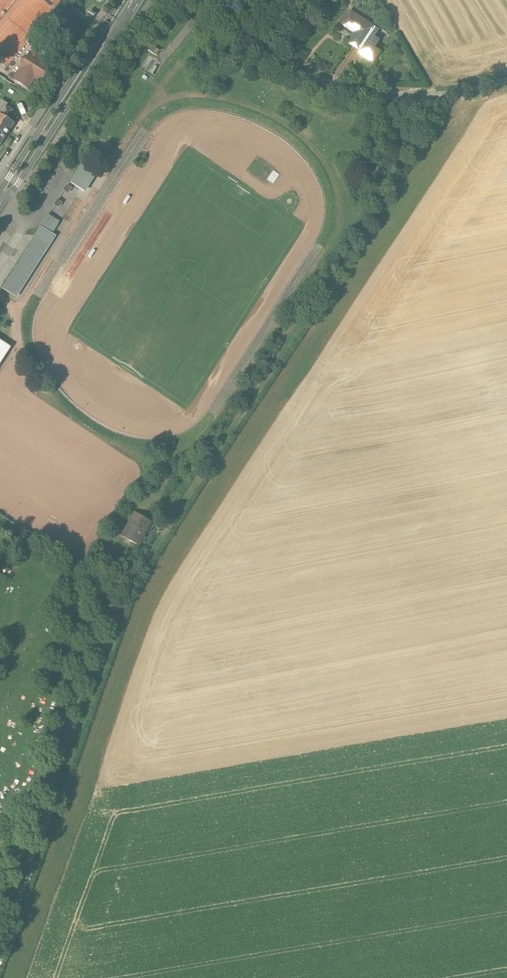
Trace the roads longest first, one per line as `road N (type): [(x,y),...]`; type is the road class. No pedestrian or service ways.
road 1 (primary): [(0,204),(134,0)]
road 2 (primary): [(121,0),(0,187)]

